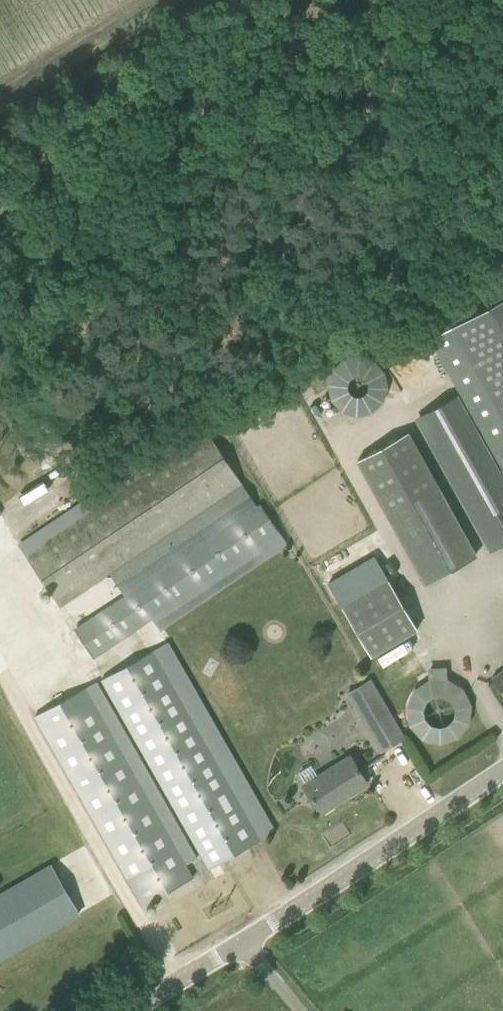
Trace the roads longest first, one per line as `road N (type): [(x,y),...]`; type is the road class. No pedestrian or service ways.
road 1 (tertiary): [(248,938),(502,769)]
road 2 (tertiary): [(131,1010),(248,938)]

